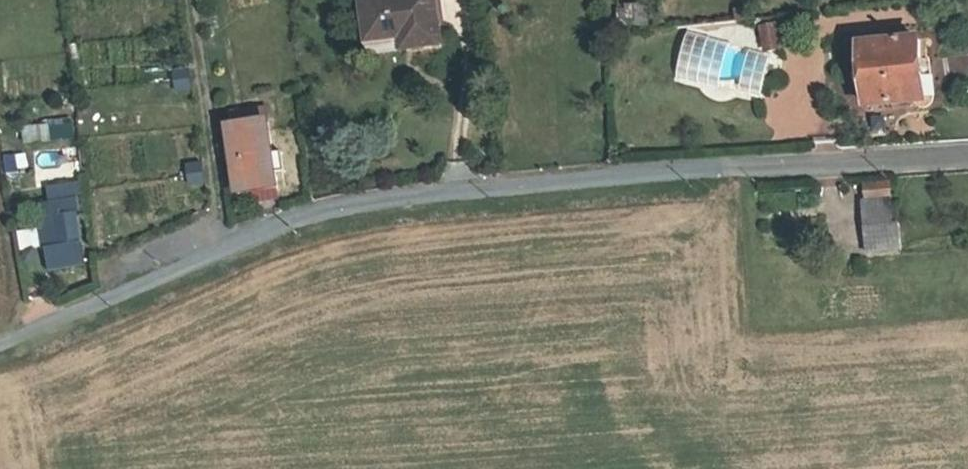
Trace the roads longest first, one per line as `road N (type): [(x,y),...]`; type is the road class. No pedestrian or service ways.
road 1 (unclassified): [(0,343),(301,219),(389,199),(702,169),(967,155)]
road 2 (track): [(186,0),(226,248)]

